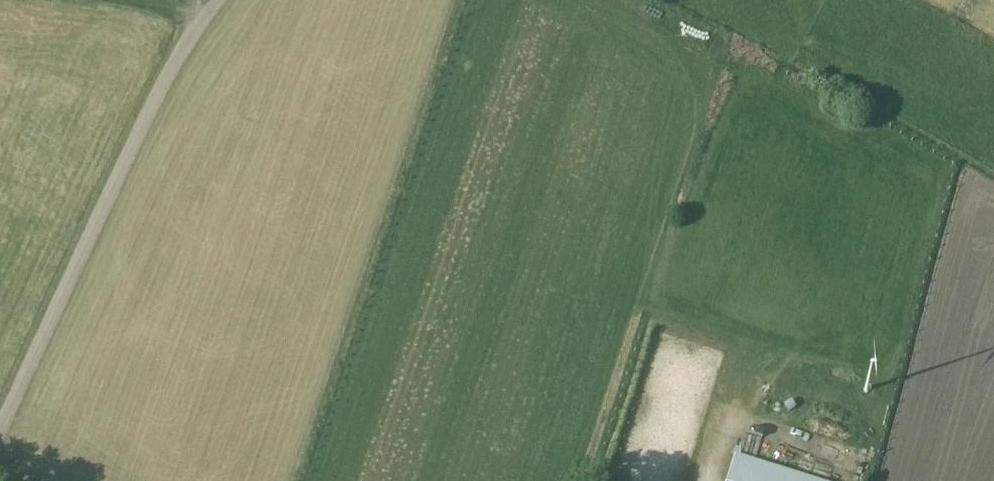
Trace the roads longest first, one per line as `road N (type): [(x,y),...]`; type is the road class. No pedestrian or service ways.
road 1 (unclassified): [(215,0),(186,41),(0,425)]

